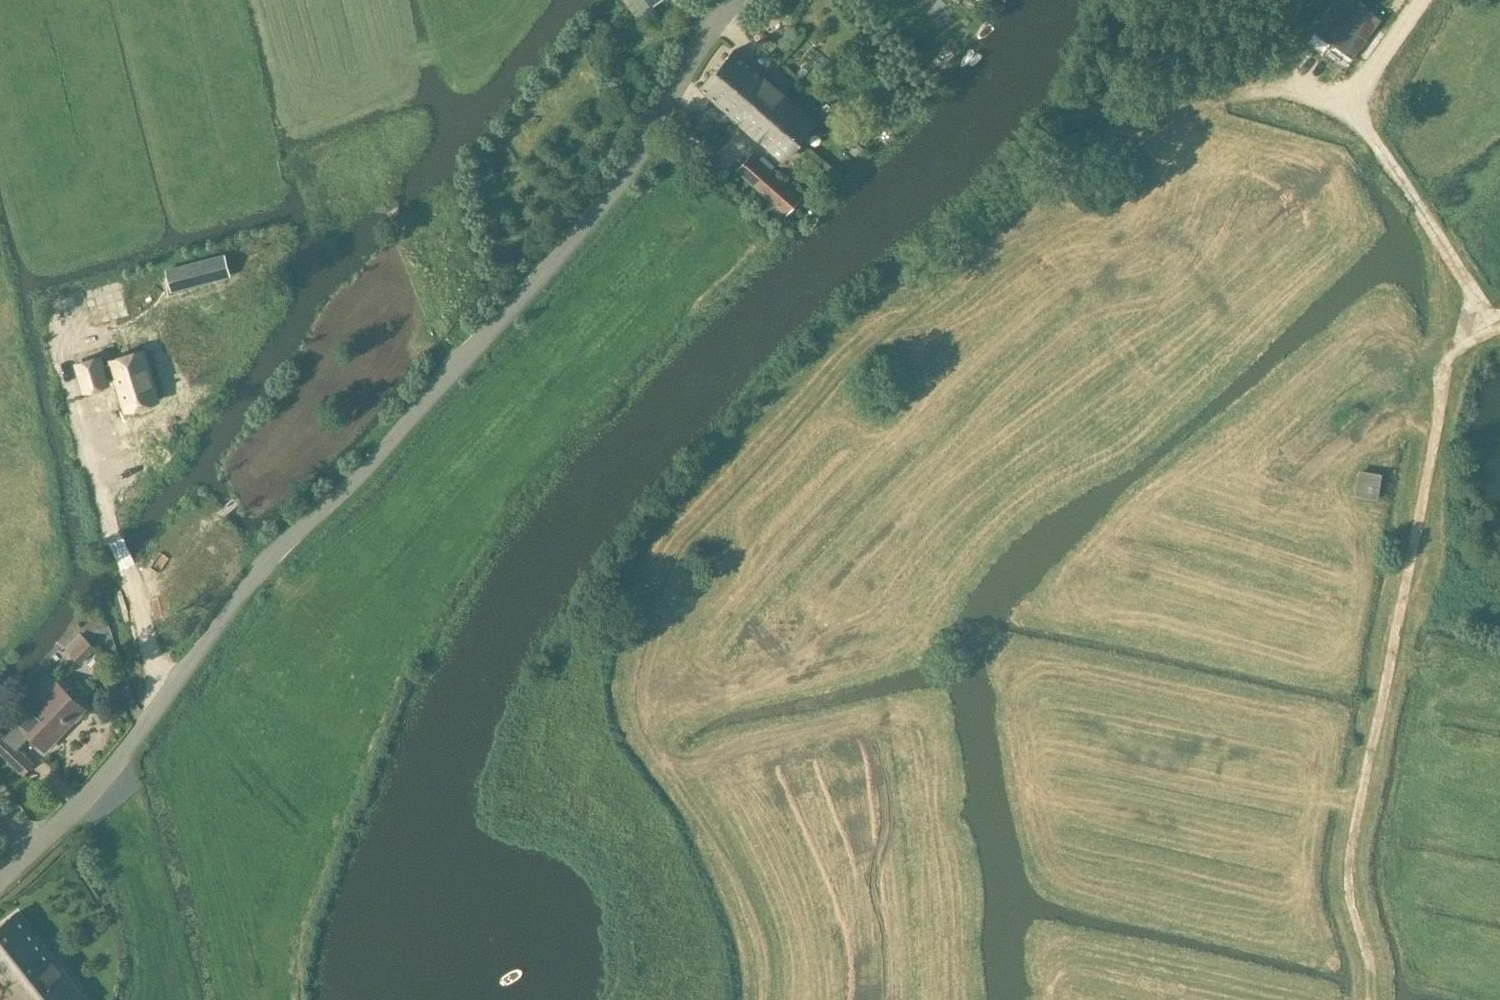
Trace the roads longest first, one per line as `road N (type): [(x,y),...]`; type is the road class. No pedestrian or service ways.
road 1 (track): [(758,999),(745,904),(699,808),(658,757),(640,708),(639,664),(675,574),(836,394),(1105,148),(1244,85),(1347,89),(1379,59),(1417,0)]
road 2 (unclassified): [(0,878),(121,755),(257,570),(381,453),(599,207),(734,0)]
road 3 (track): [(1370,999),(1371,969),(1349,899),(1355,848),(1446,358),(1481,322),(1499,321)]
road 4 (track): [(1481,322),(1465,276),(1347,89)]

